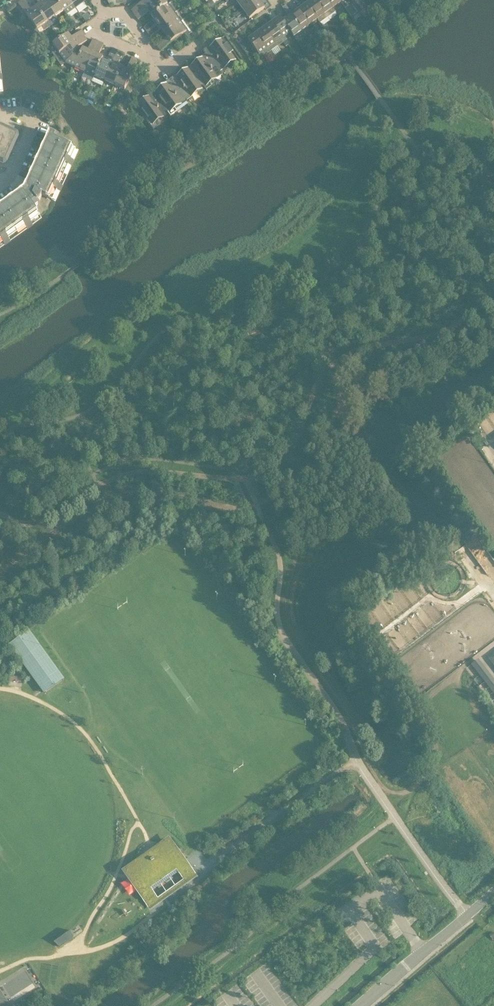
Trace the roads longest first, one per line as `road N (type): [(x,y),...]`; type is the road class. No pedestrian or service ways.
road 1 (unclassified): [(363,1005),(493,893)]

